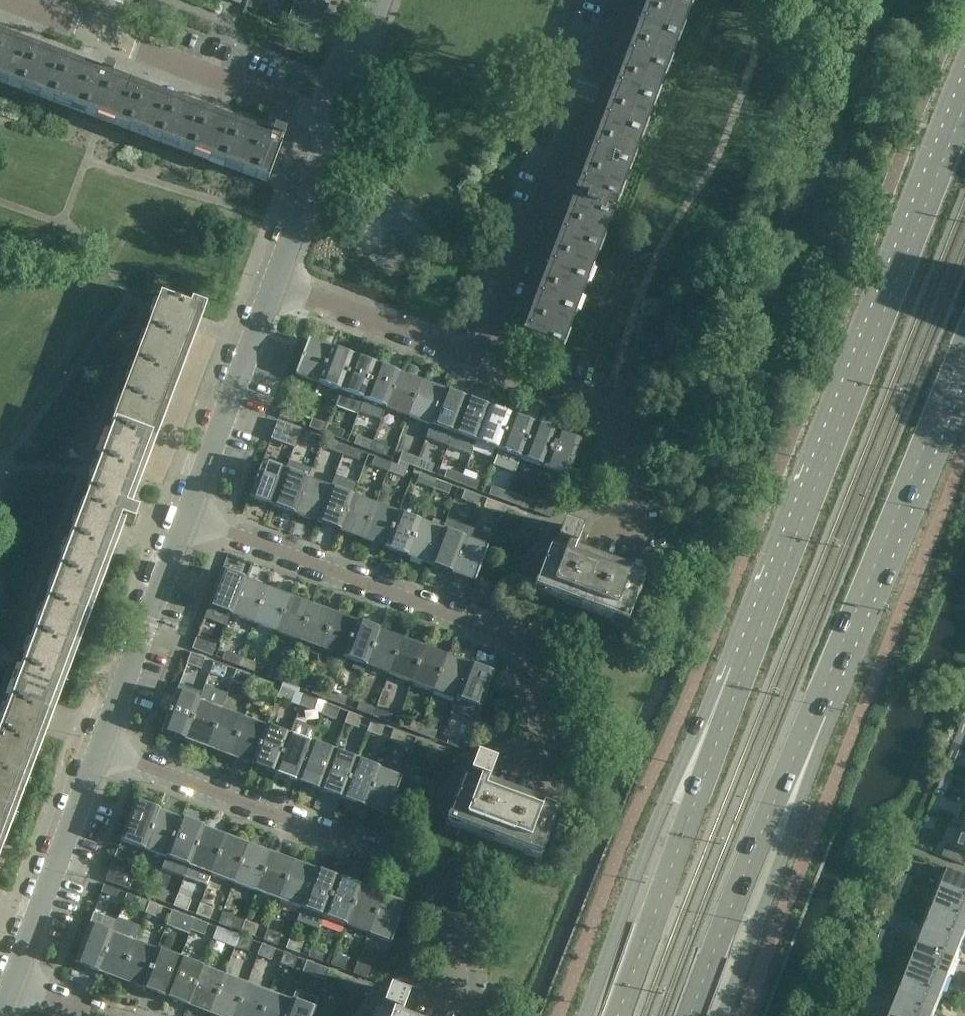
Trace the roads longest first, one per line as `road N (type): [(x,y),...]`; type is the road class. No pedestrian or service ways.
road 1 (primary): [(964,103),(725,708)]
road 2 (residential): [(450,1009),(435,889),(410,866),(99,753)]
road 3 (residential): [(531,770),(534,685),(494,627),(190,516)]
road 4 (primary): [(805,742),(964,351)]
road 5 (residential): [(484,362),(619,0)]
road 6 (primary): [(725,708),(666,802),(586,1015)]
road 7 (primary): [(725,708),(615,1015)]
road 8 (primary): [(697,1015),(805,742)]
road 9 (primary): [(725,1015),(783,854),(805,742)]
road 10 (residential): [(628,535),(611,414),(484,362)]
road 11 (residential): [(99,753),(190,516)]
road 12 (residential): [(14,984),(99,753)]
road 13 (residential): [(190,516),(278,287)]
road 14 (residential): [(331,127),(109,45)]
road 15 (residential): [(484,362),(278,287)]
road 16 (residential): [(278,287),(331,127)]
road 17 (residential): [(331,127),(379,0)]

